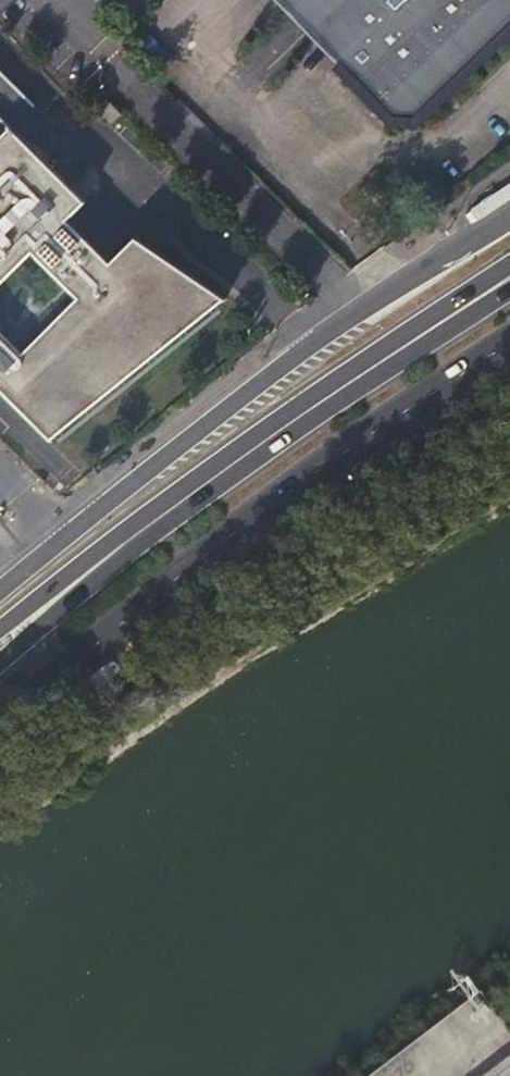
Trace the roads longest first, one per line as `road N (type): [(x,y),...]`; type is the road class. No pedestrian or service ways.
road 1 (primary): [(0,725),(363,443),(509,343)]
road 2 (primary): [(509,211),(313,344),(0,586)]
road 3 (primary): [(509,274),(86,575)]

